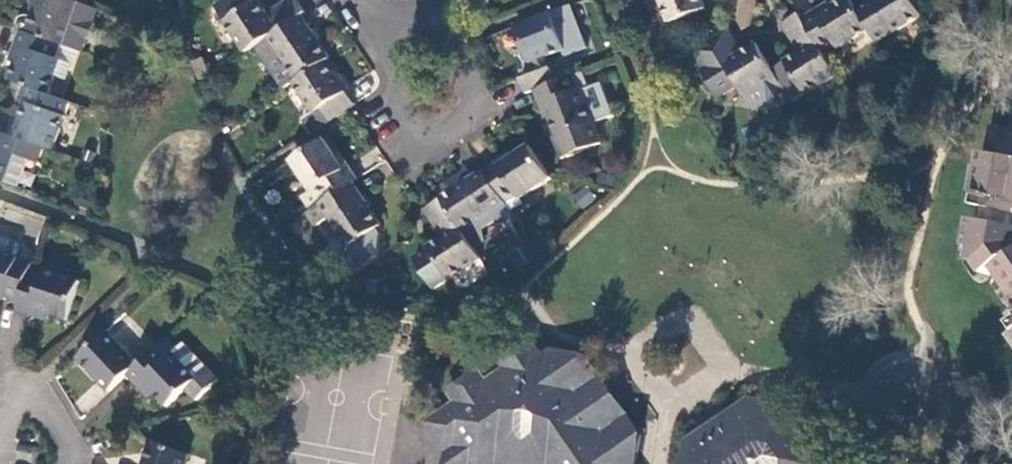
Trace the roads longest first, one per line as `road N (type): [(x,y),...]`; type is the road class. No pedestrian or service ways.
road 1 (residential): [(366,8),(401,60),(393,107),(421,147),(486,105),(444,20),(420,12)]
road 2 (residential): [(920,372),(894,380),(882,398),(887,418),(904,435),(930,426),(944,408)]
road 3 (residential): [(76,463),(46,404),(31,395),(12,405),(4,426)]

